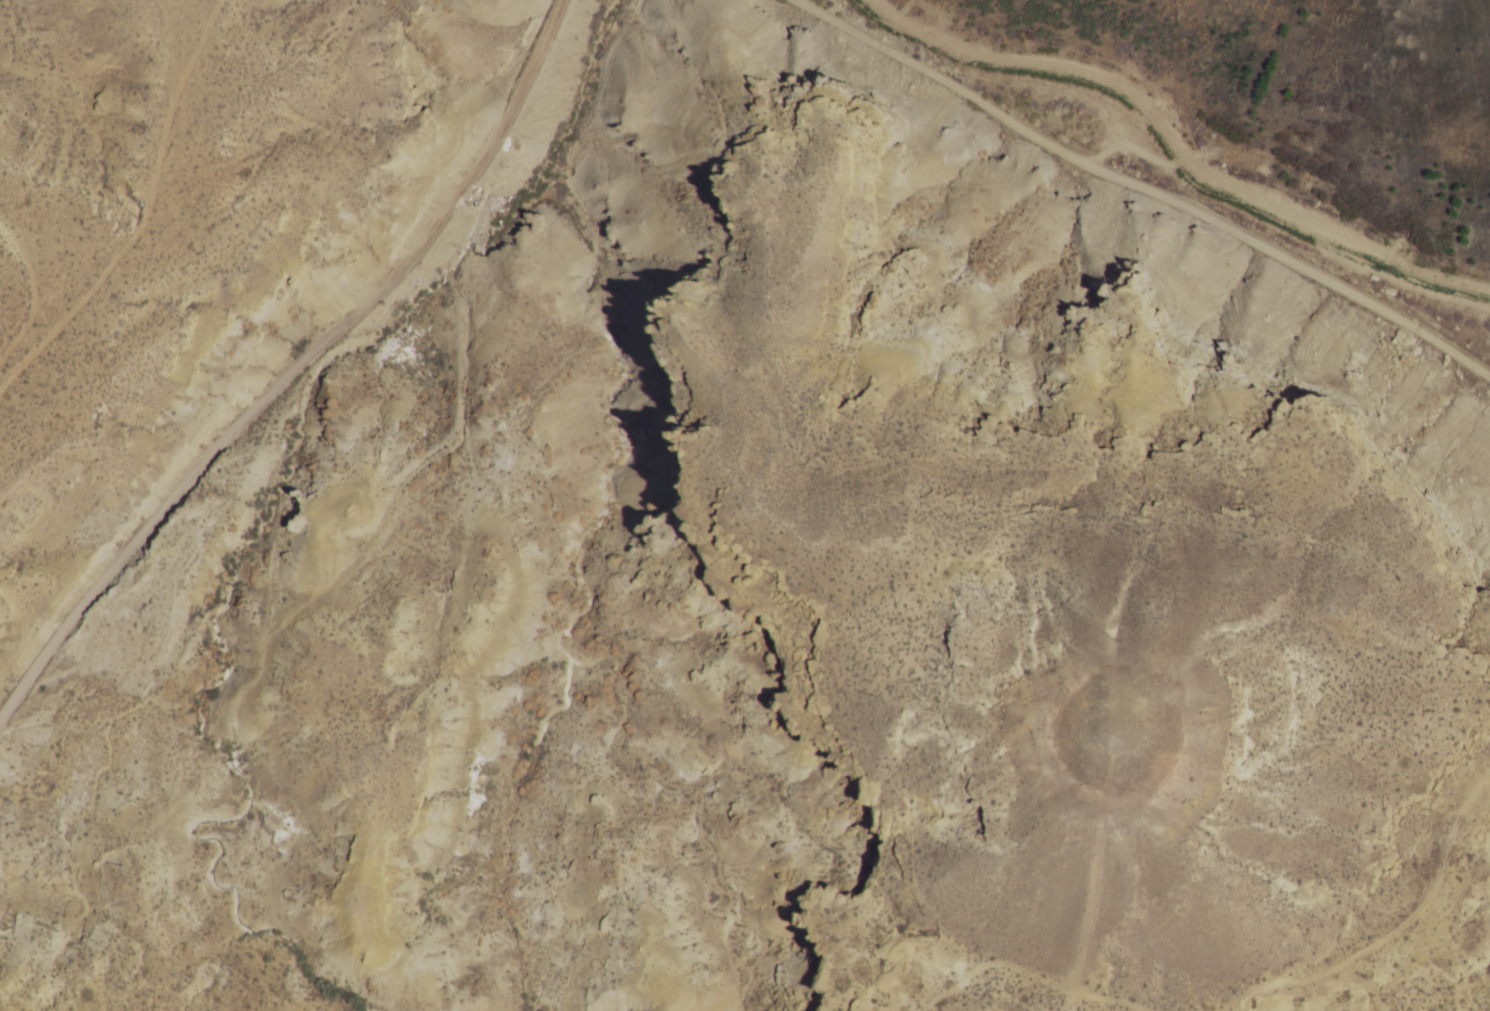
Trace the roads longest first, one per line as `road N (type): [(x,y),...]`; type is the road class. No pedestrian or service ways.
road 1 (tertiary): [(0,741),(183,479),(422,253),(534,83),(563,0)]
road 2 (residential): [(803,0),(1076,159),(1395,314),(1489,373)]

